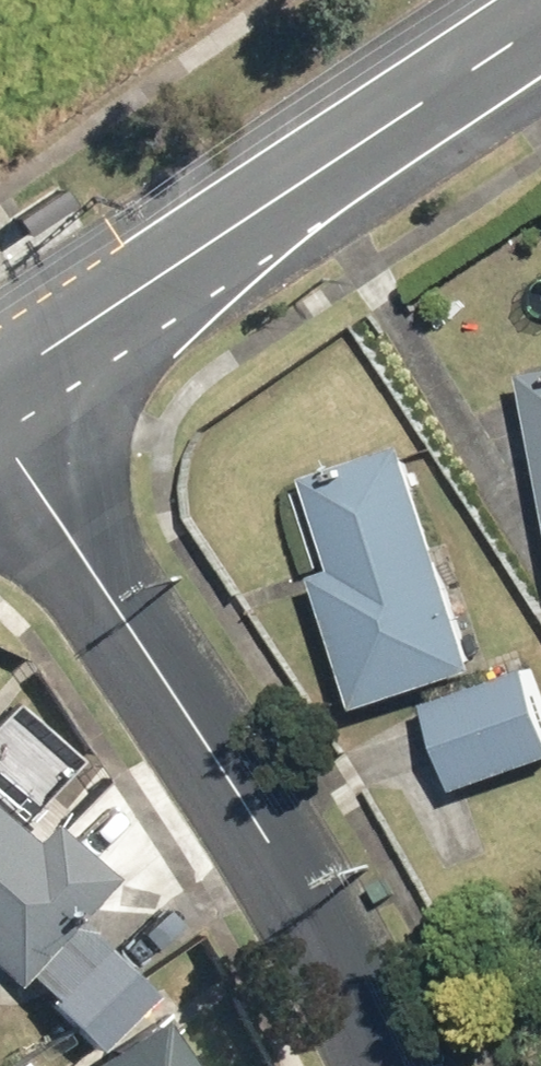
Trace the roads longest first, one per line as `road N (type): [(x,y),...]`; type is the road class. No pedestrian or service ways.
road 1 (residential): [(390,1065),(366,1009),(0,399)]
road 2 (tertiary): [(540,25),(0,382)]

